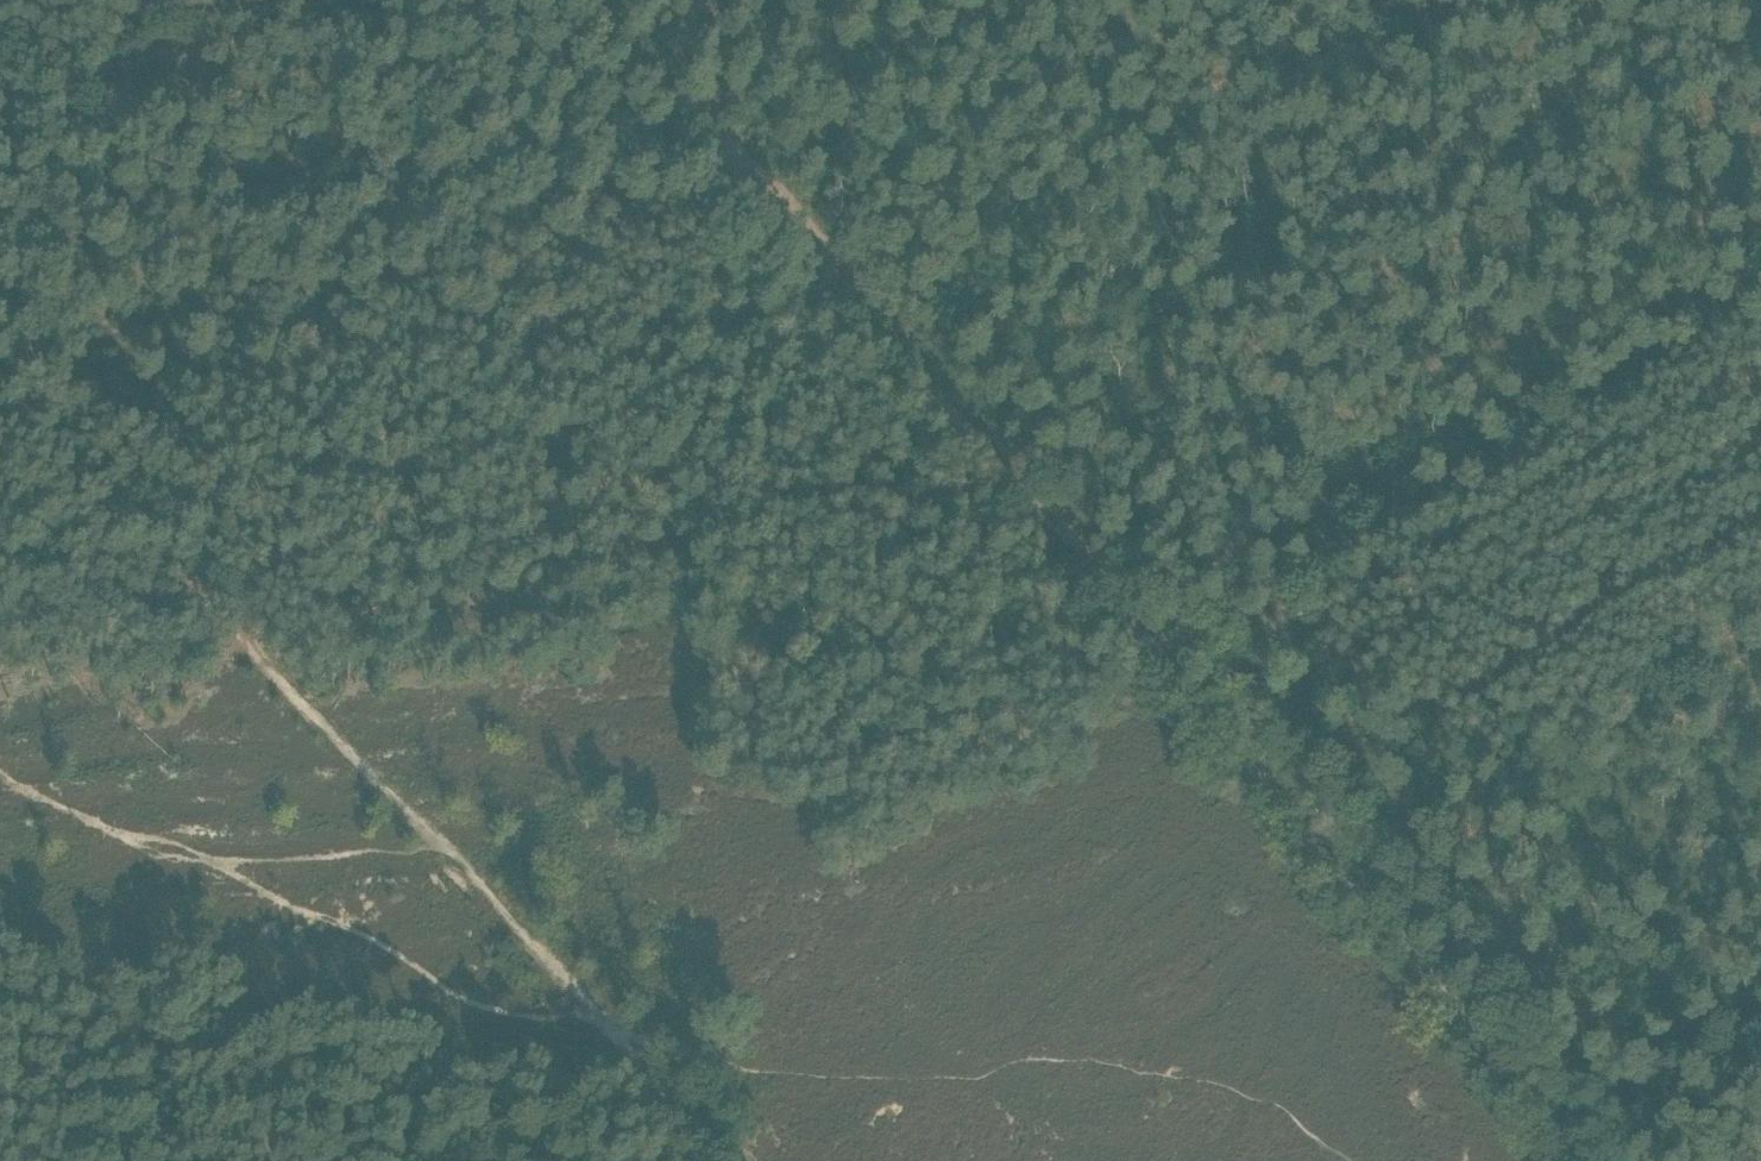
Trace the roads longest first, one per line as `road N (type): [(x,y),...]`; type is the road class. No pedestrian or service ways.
road 1 (track): [(1583,1160),(841,289)]
road 2 (track): [(728,1160),(544,949),(154,550),(0,379)]
road 3 (track): [(841,289),(589,0)]

